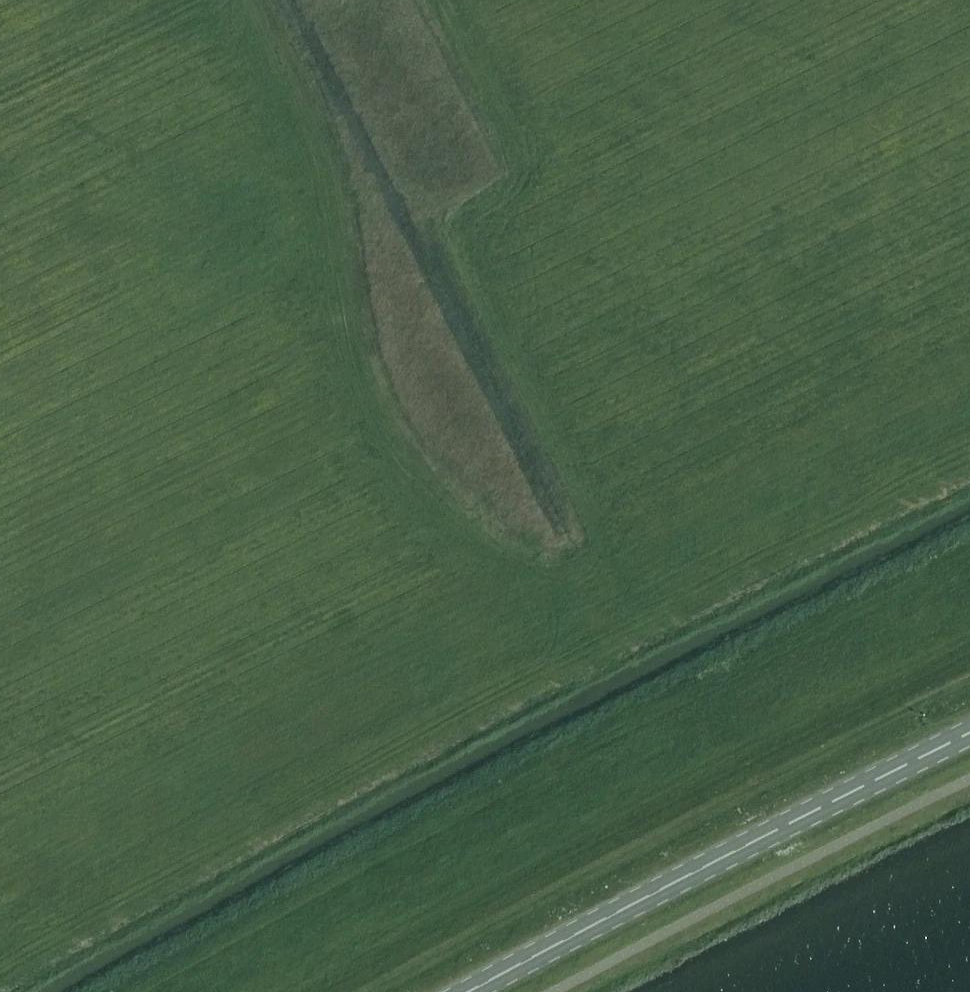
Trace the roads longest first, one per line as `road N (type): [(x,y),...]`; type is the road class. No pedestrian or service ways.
road 1 (primary): [(468,991),(969,725)]

